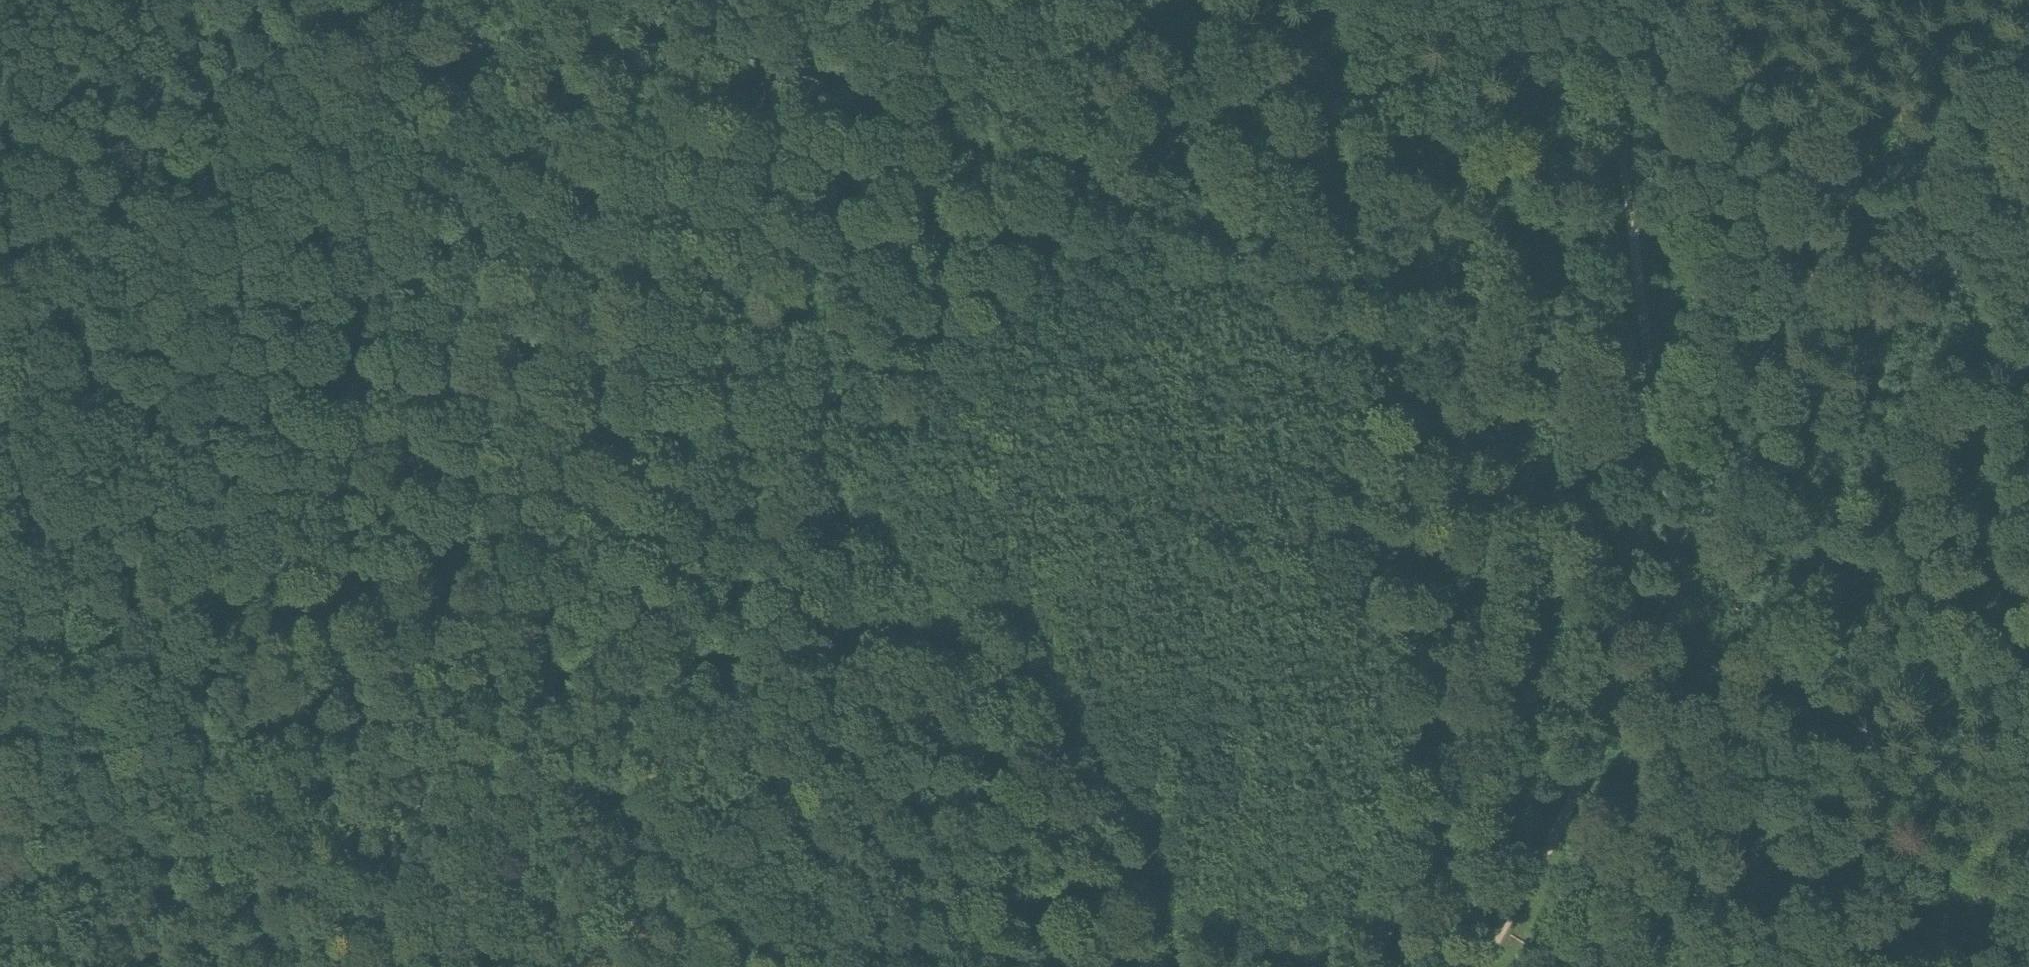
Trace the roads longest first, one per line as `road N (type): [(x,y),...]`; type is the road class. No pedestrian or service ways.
road 1 (track): [(0,253),(275,58),(358,14),(424,0)]

